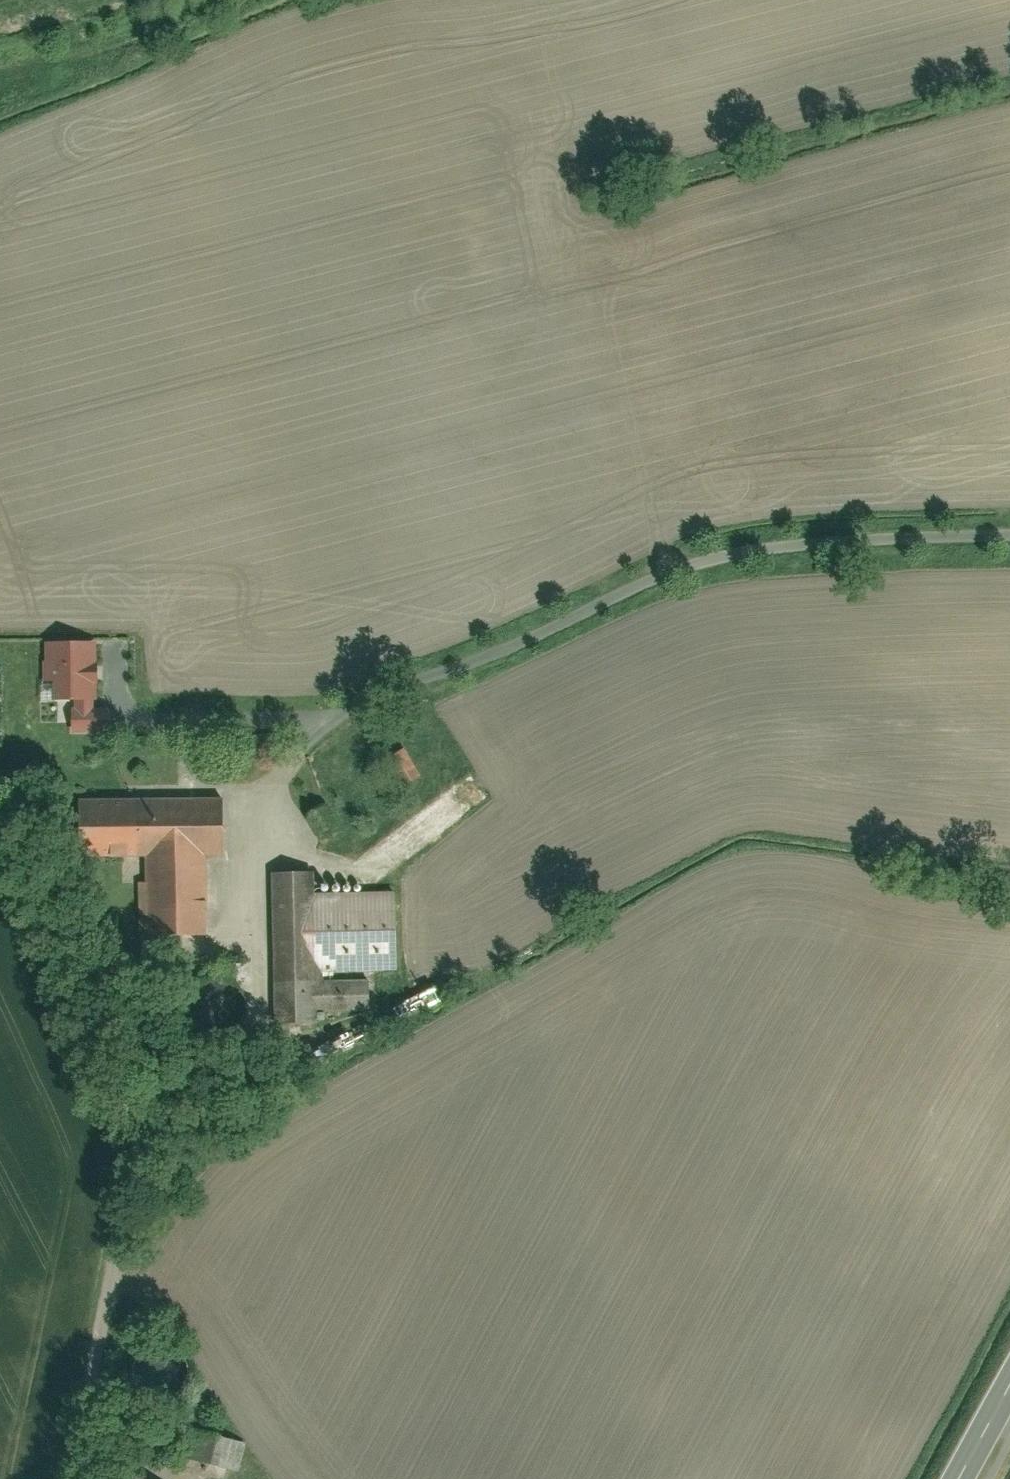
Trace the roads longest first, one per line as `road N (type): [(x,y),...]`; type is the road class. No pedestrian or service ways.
road 1 (track): [(0,76),(69,64),(256,0)]

